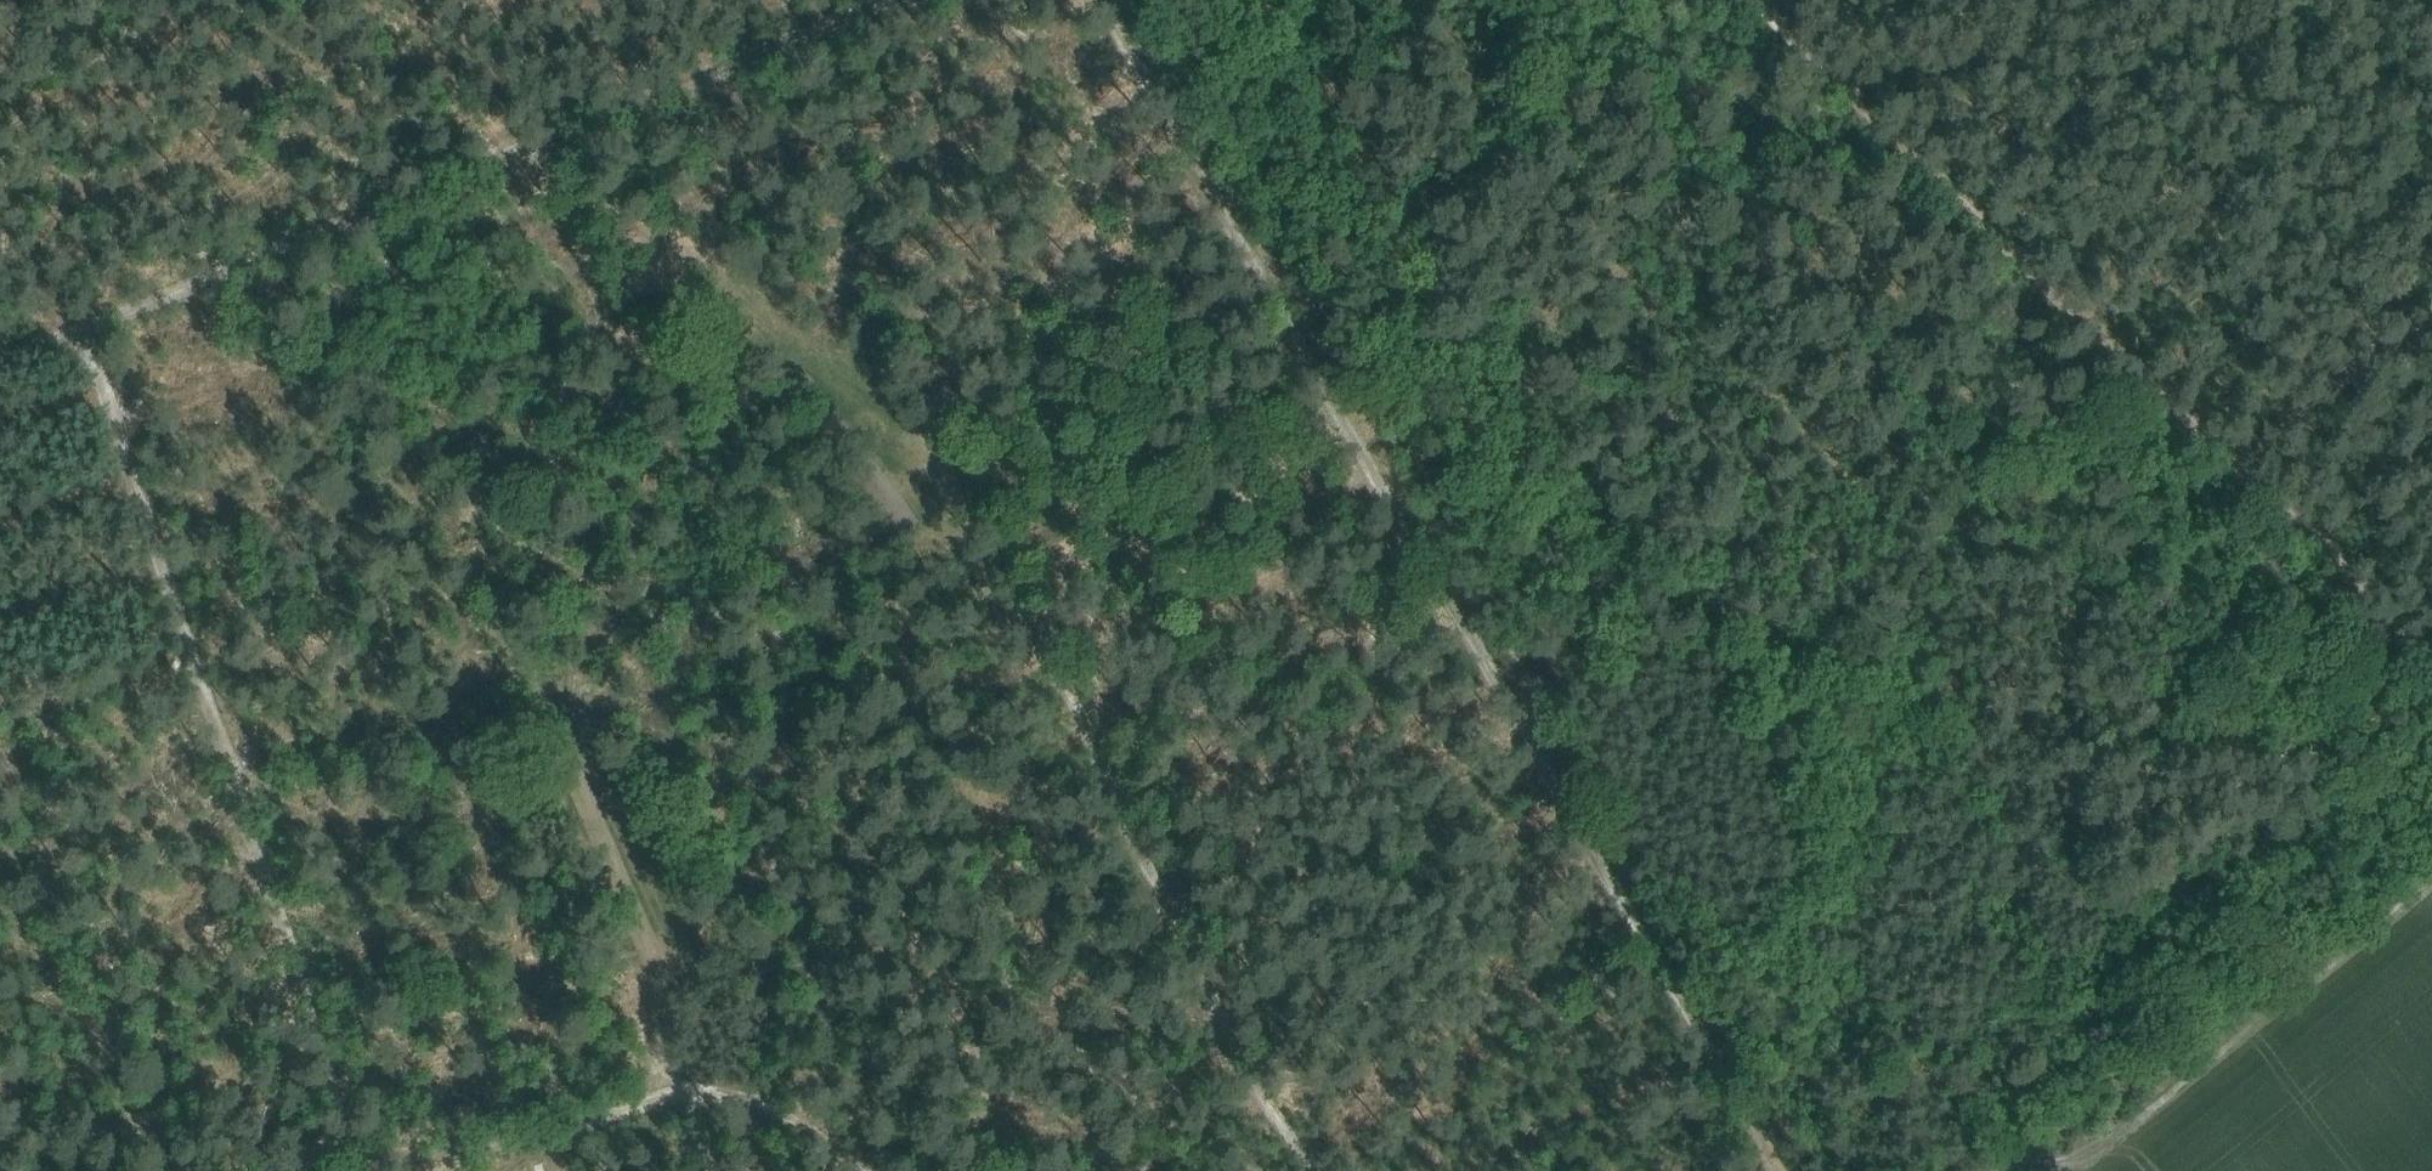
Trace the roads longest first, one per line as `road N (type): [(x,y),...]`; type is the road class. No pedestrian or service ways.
road 1 (track): [(2431,678),(1756,0)]
road 2 (track): [(2431,890),(2091,1158),(2008,1170)]
road 3 (track): [(2228,472),(2431,315)]

